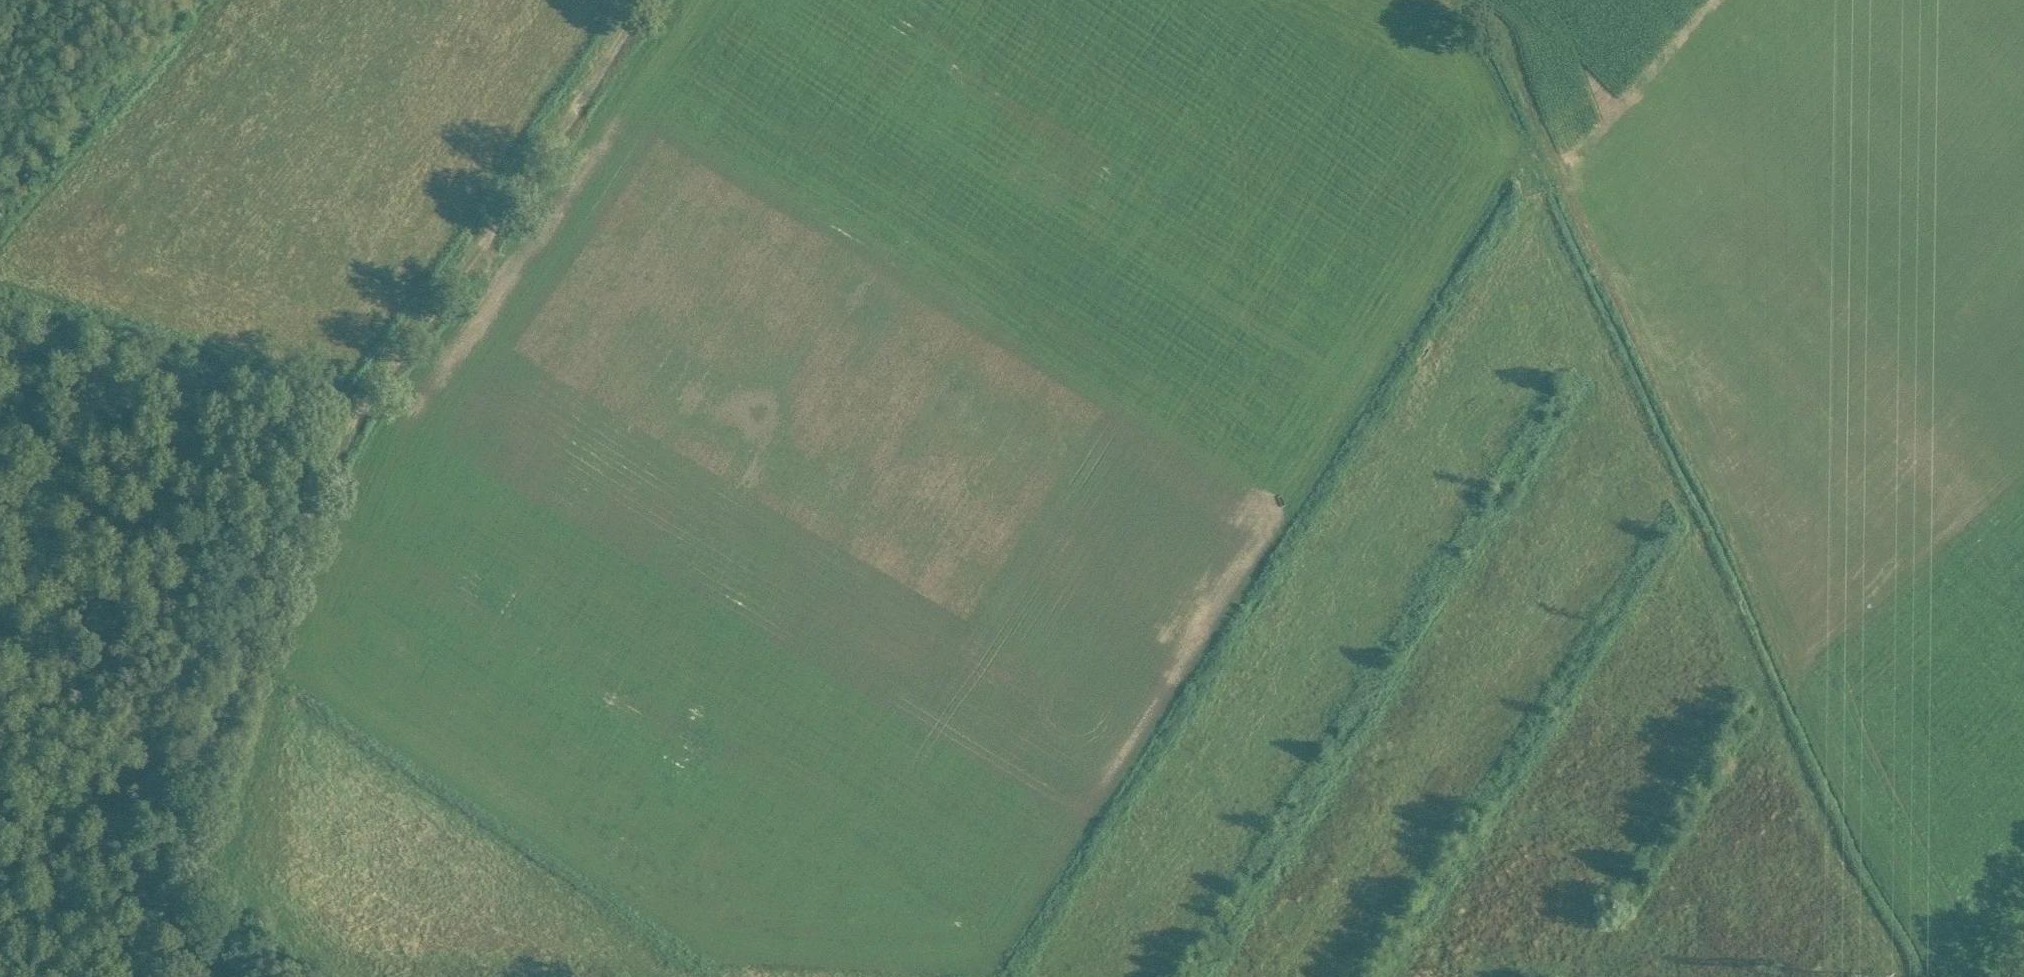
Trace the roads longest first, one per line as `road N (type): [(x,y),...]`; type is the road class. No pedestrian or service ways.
road 1 (track): [(645,0),(363,416),(225,719),(147,976)]

